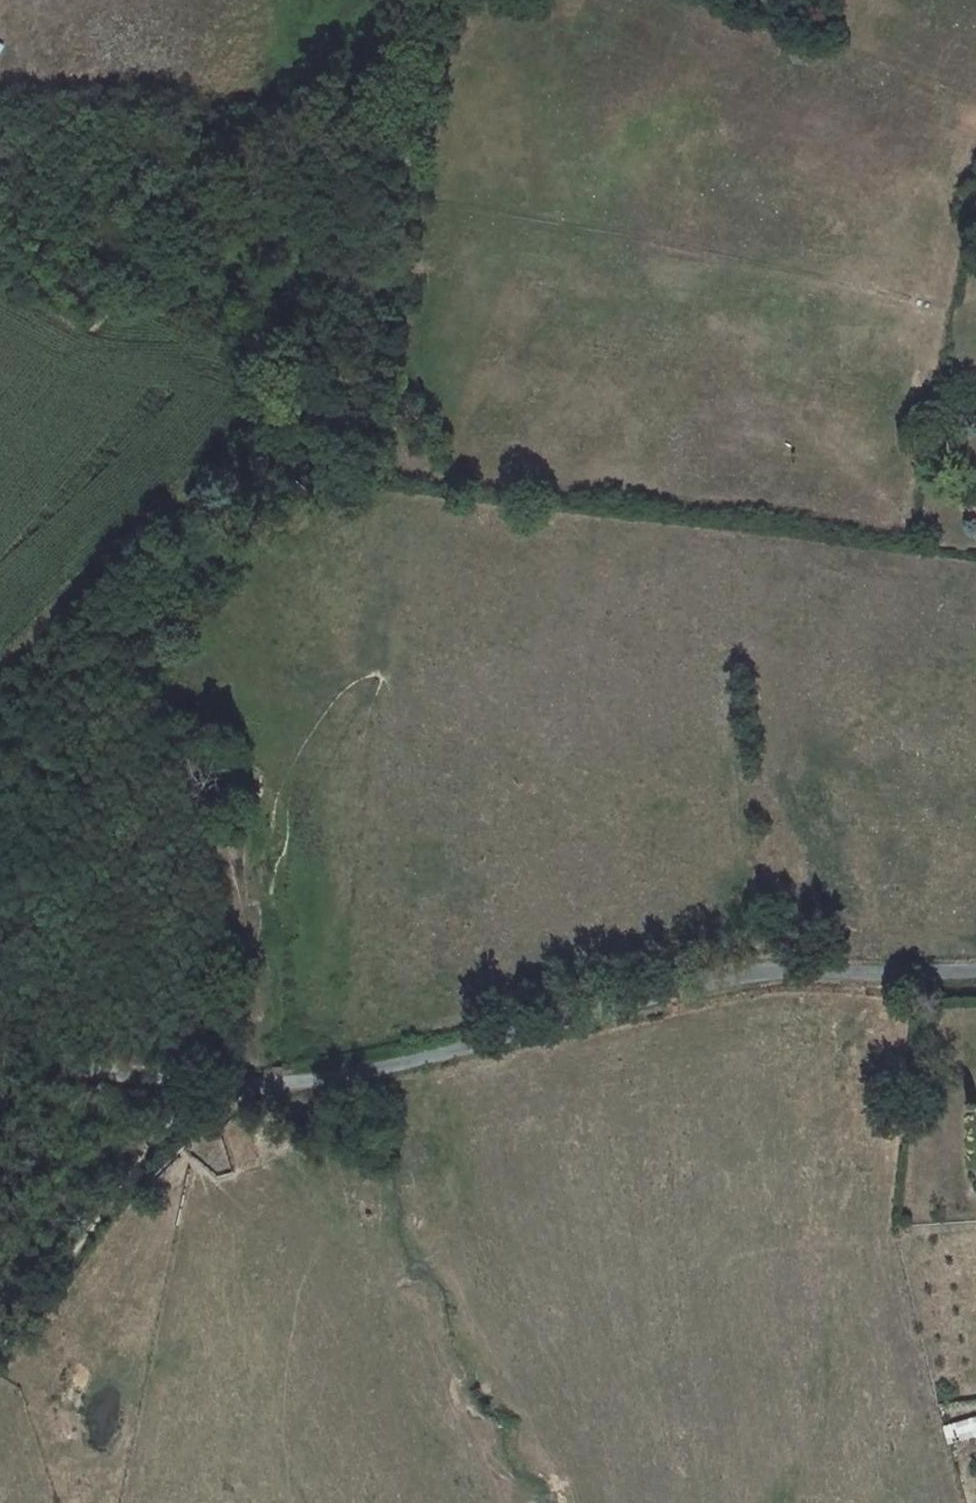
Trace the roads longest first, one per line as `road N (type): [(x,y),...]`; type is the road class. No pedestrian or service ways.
road 1 (unclassified): [(0,1055),(231,1087),(316,1082),(714,981),(784,970),(975,971)]
road 2 (track): [(0,1369),(112,1216),(231,1087)]

